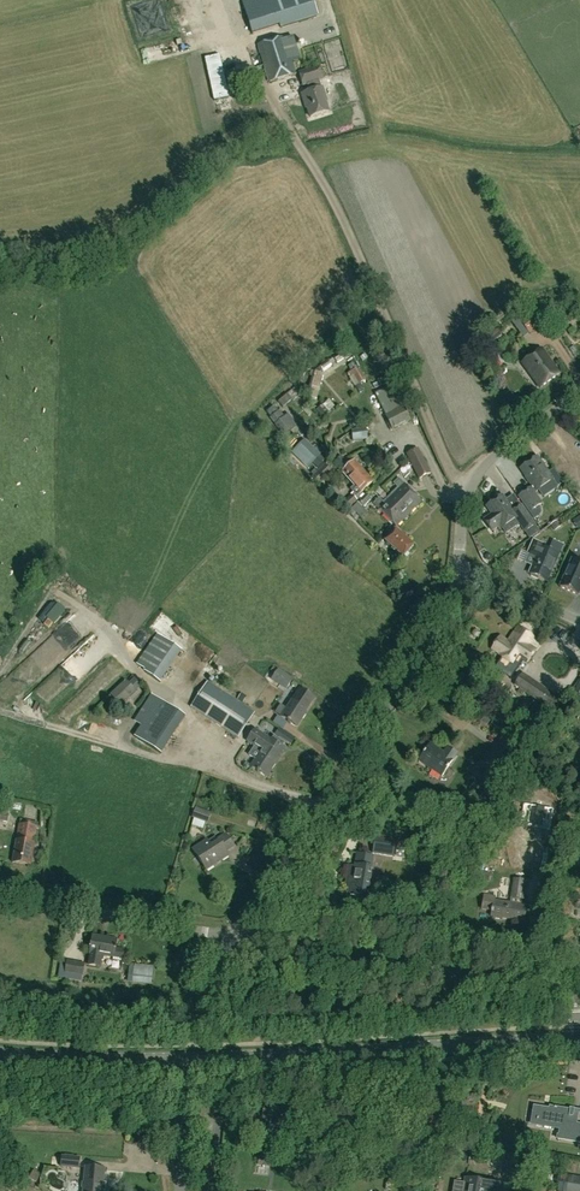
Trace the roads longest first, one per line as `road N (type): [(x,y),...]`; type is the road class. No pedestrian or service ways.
road 1 (tertiary): [(579,1038),(221,1057),(0,1053)]
road 2 (residential): [(230,936),(434,631),(458,570)]
road 3 (unclassified): [(579,1031),(574,1003),(553,988),(230,936)]
road 4 (unclassified): [(181,1190),(183,1079),(201,1005),(230,936)]
road 5 (unclassified): [(230,936),(0,895)]
road 6 (residential): [(458,570),(464,504),(481,469),(579,394)]
road 7 (residential): [(579,621),(458,570)]

